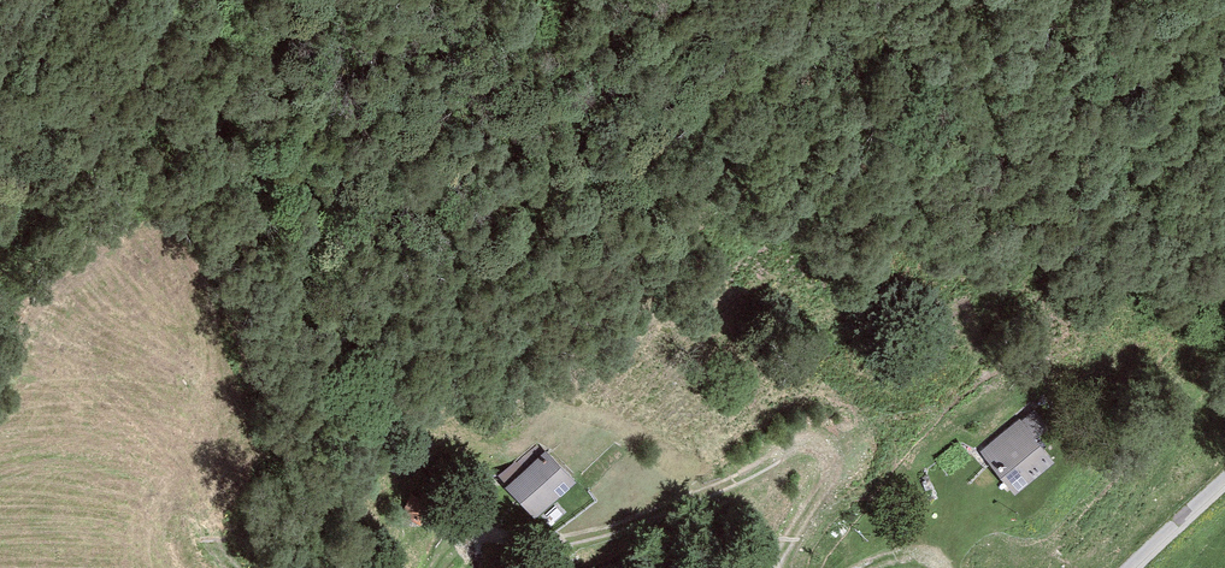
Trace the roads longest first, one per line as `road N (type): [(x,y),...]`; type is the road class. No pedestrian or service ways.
road 1 (track): [(776,567),(833,470),(825,447),(812,442),(619,528),(530,543),(458,536),(442,567)]
road 2 (track): [(292,567),(243,513),(137,453)]
road 3 (unclassified): [(1224,479),(1132,567)]

